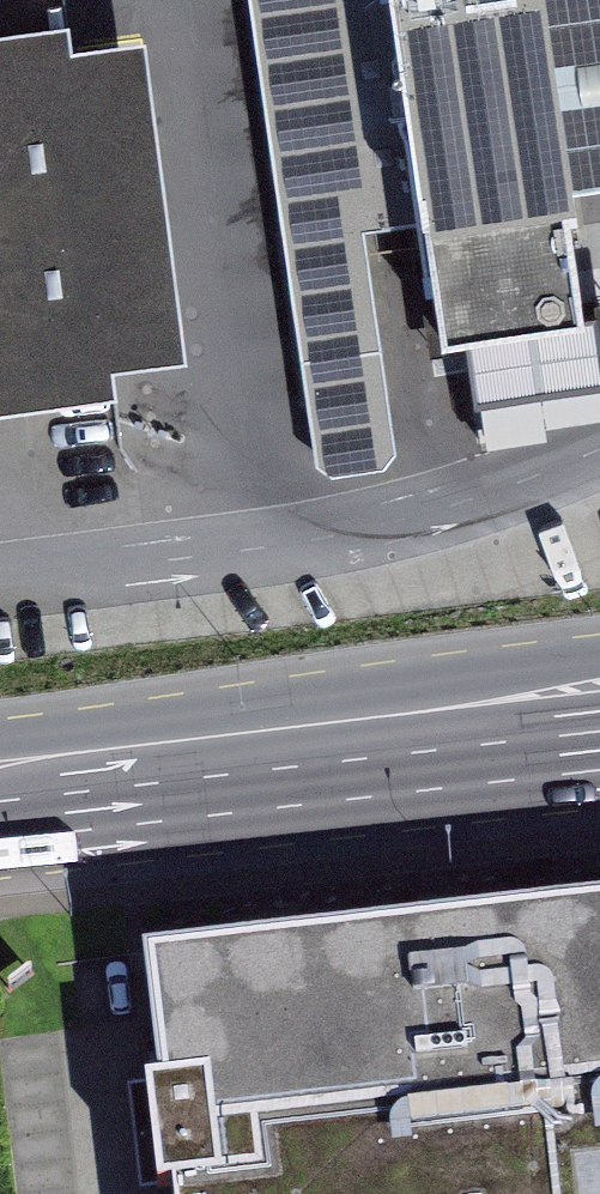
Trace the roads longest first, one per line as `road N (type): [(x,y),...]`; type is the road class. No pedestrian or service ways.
road 1 (secondary): [(599,661),(0,741)]
road 2 (secondary): [(0,824),(599,752)]

